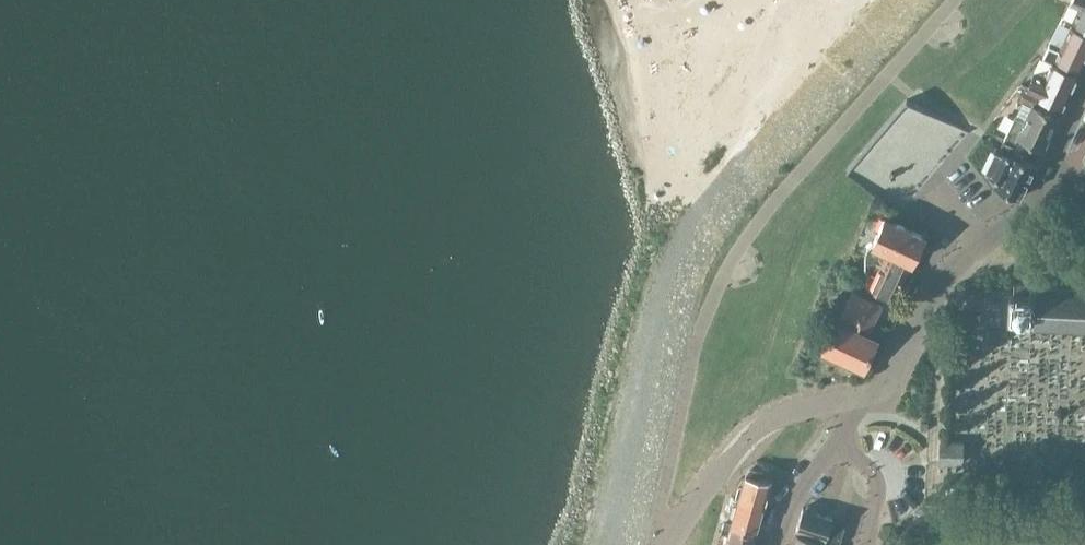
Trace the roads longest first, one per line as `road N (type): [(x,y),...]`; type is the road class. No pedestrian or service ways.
road 1 (residential): [(861,396),(885,383),(938,281),(1039,202),(1053,180)]
road 2 (unclassified): [(665,544),(701,490),(760,427),(861,396)]
road 3 (residential): [(866,544),(876,481),(834,444)]

